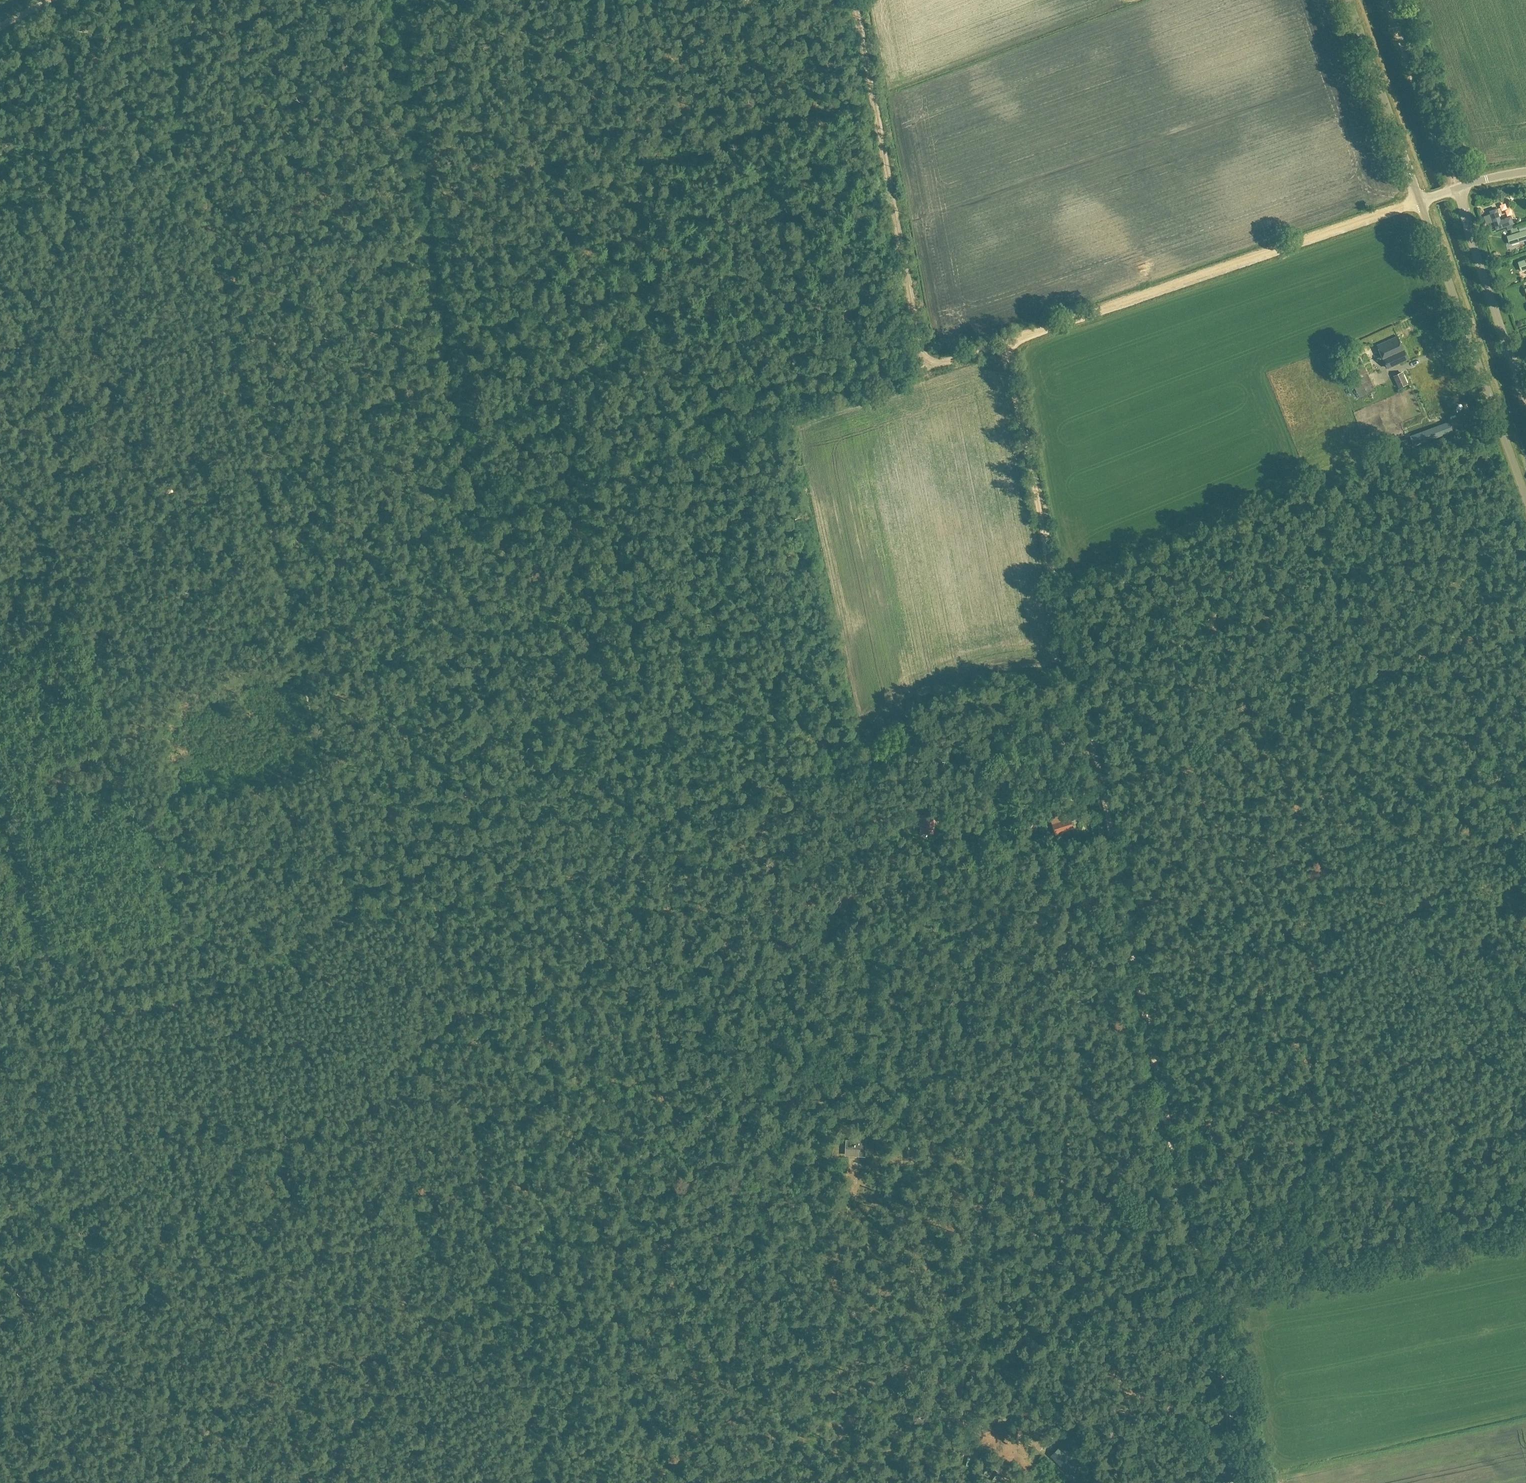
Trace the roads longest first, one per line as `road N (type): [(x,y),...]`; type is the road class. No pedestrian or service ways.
road 1 (track): [(1239,1482),(1102,787),(997,345),(1013,352)]
road 2 (track): [(1209,1313),(976,1372),(924,1393),(880,1343),(798,1289),(757,1195),(760,1125),(789,1095),(820,1087),(856,1116)]
road 3 (track): [(1406,205),(931,361)]
road 4 (track): [(851,0),(917,336),(931,361)]
road 5 (unclassified): [(1525,499),(1419,200)]
road 6 (unclassified): [(1525,397),(1459,188)]
road 7 (unclassified): [(1419,200),(1348,0)]
road 8 (track): [(1459,188),(1384,0)]

